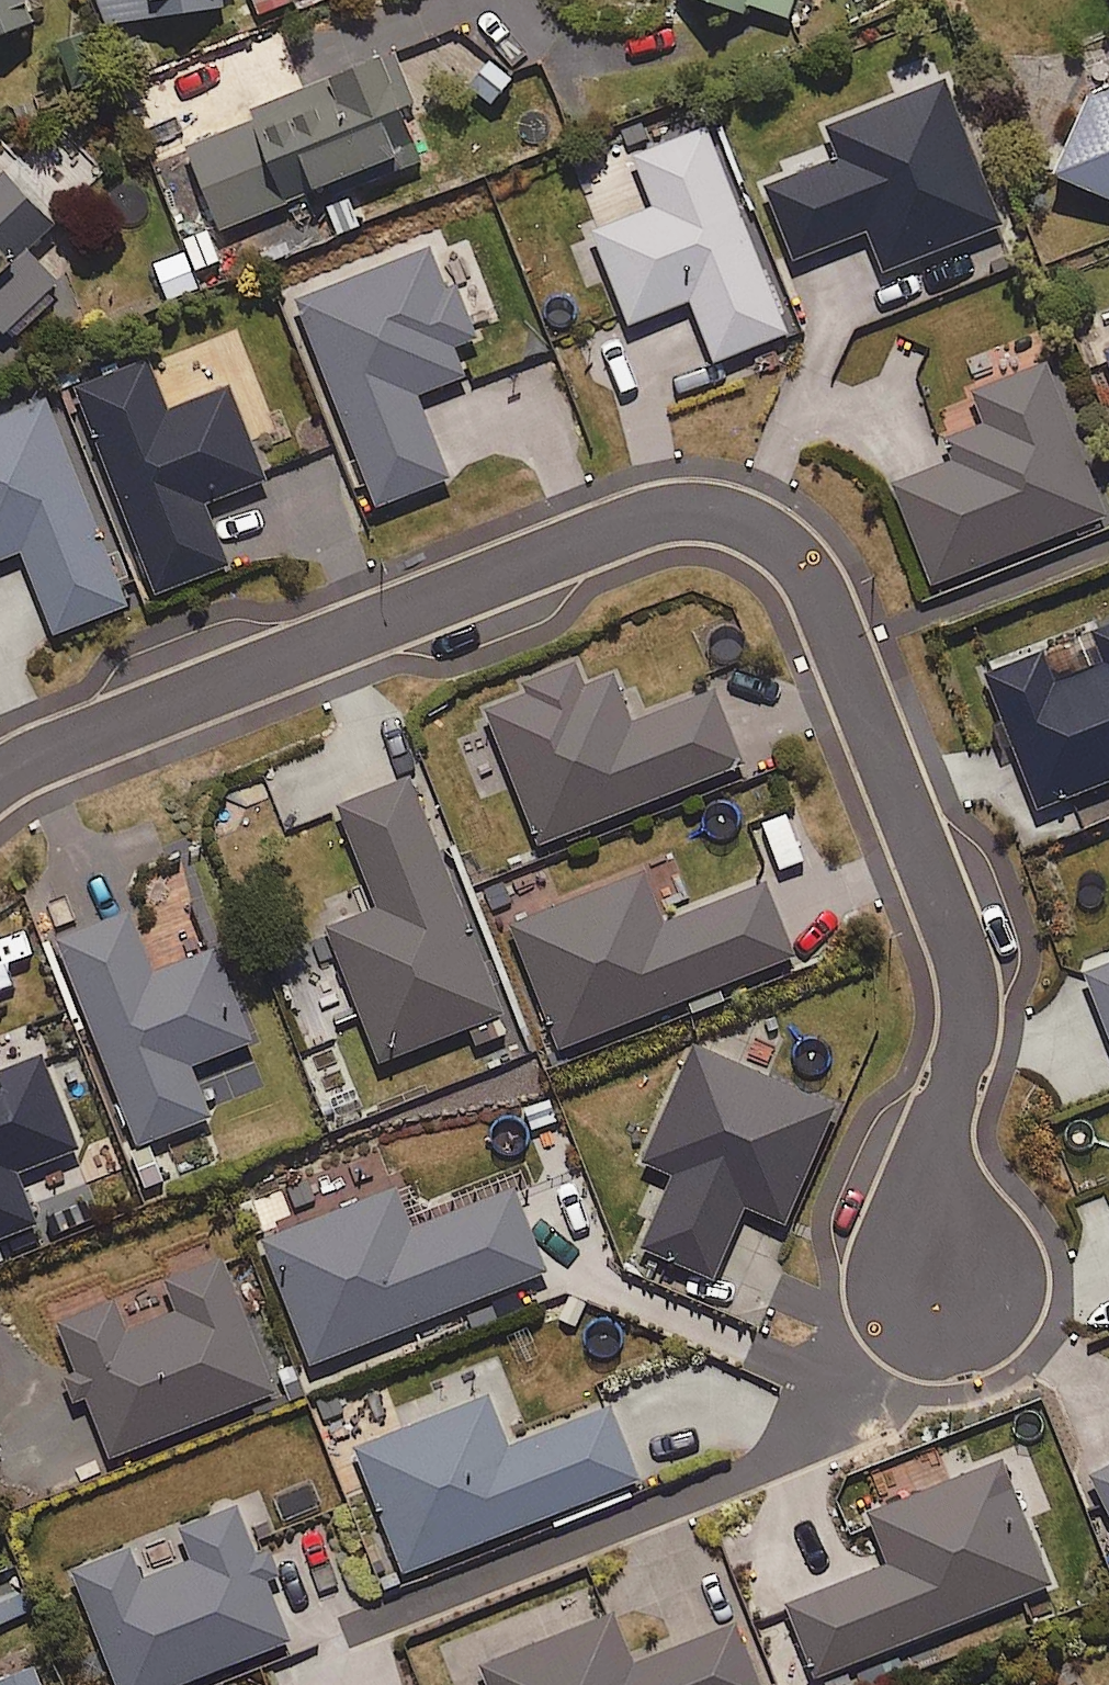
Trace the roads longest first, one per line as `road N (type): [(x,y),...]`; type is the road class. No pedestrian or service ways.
road 1 (residential): [(928,1299),(920,1176),(952,1083),(969,976),(839,650),(792,562),(717,518),(647,516),(0,756)]

